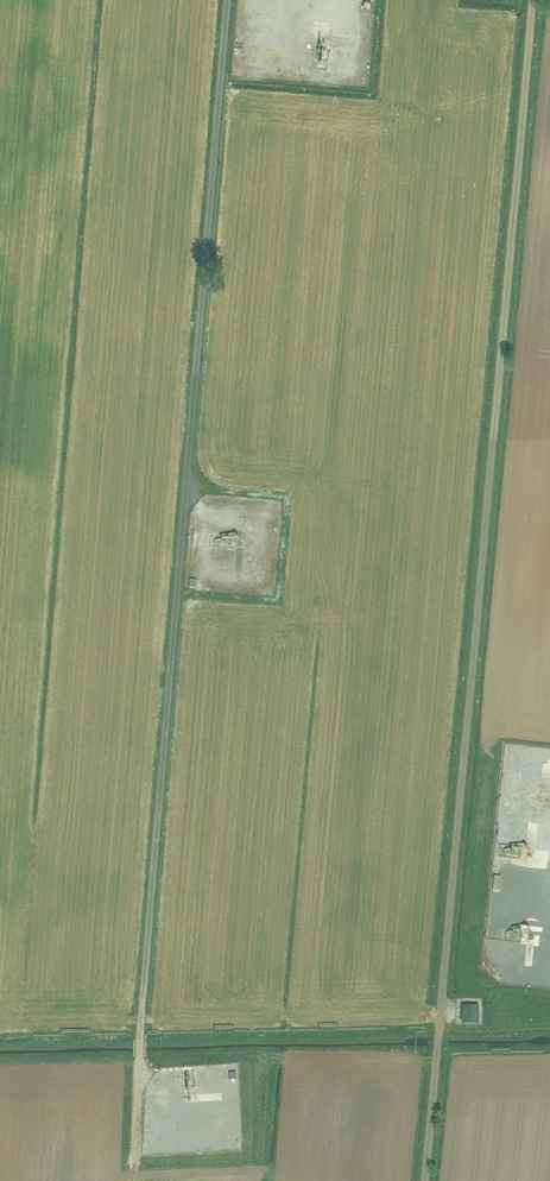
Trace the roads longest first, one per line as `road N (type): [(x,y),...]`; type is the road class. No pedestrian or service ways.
road 1 (unclassified): [(532,0),(424,1180)]
road 2 (track): [(229,0),(141,1043)]

